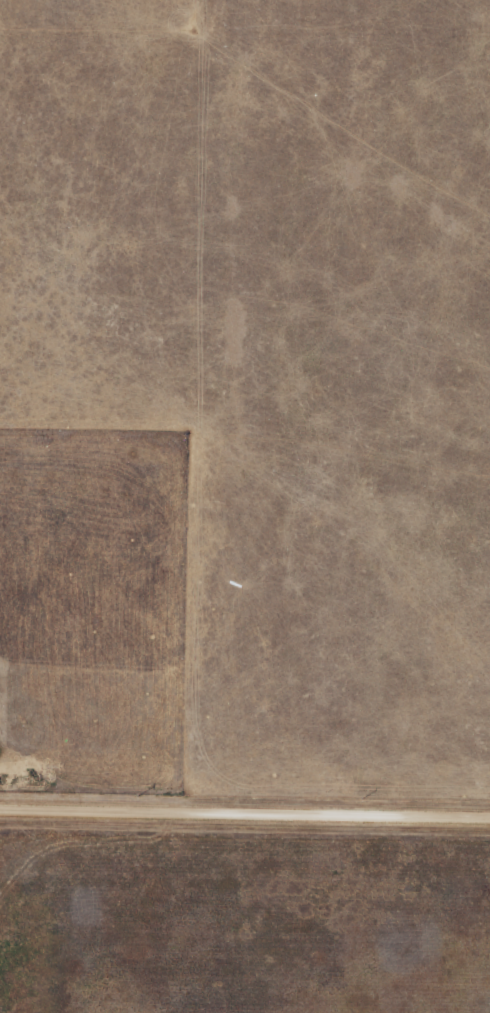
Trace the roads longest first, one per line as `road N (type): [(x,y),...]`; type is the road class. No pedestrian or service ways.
road 1 (residential): [(489,815),(0,805)]

